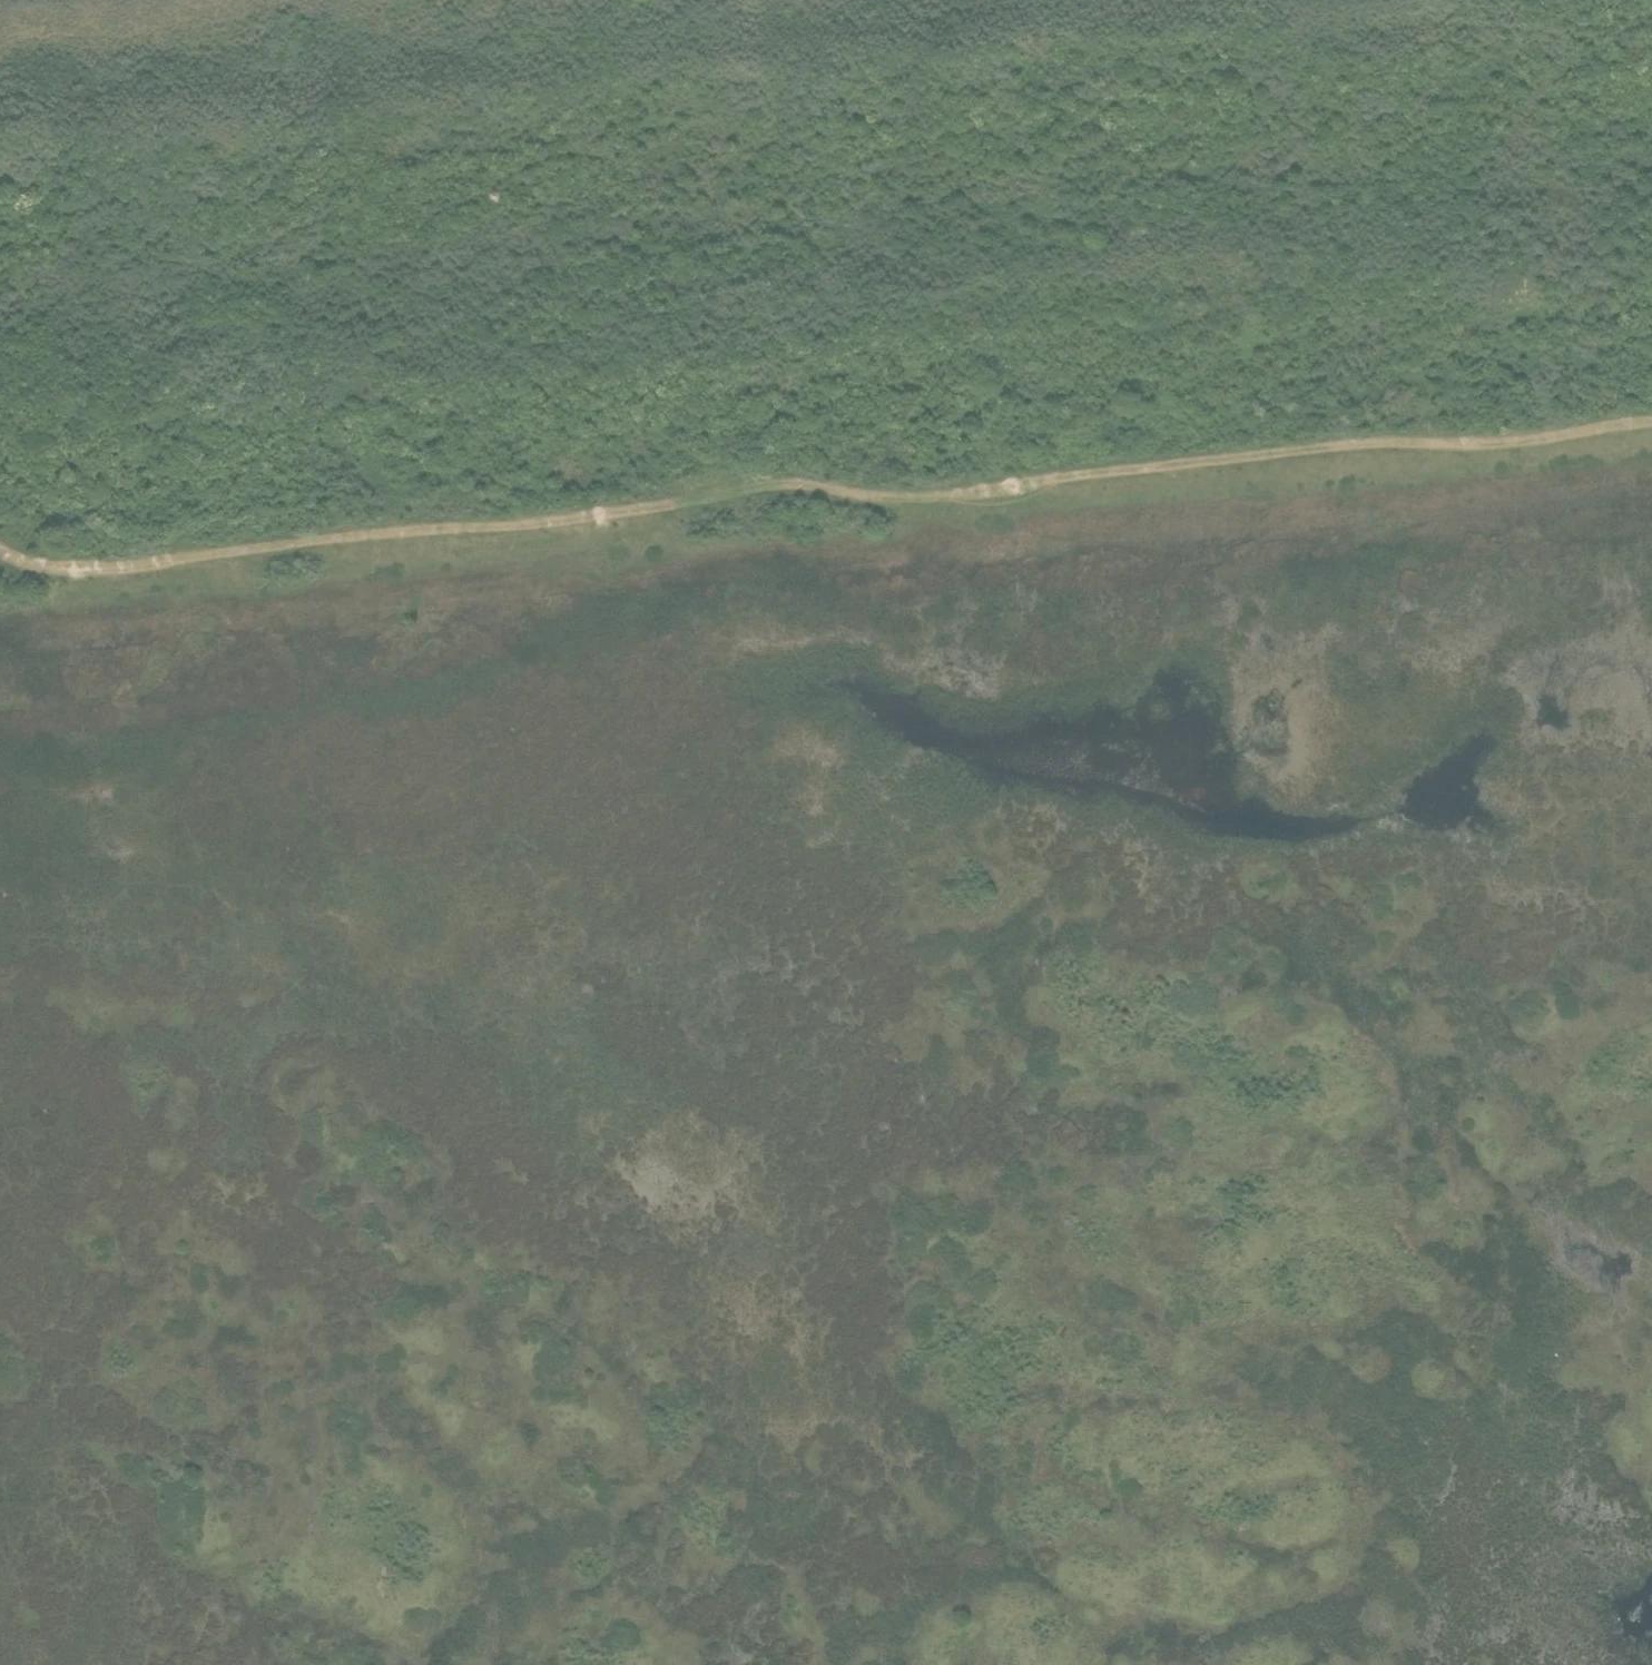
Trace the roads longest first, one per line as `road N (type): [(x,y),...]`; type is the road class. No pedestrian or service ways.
road 1 (track): [(0,551),(46,575),(619,512),(789,484),(901,498),(1651,421)]

